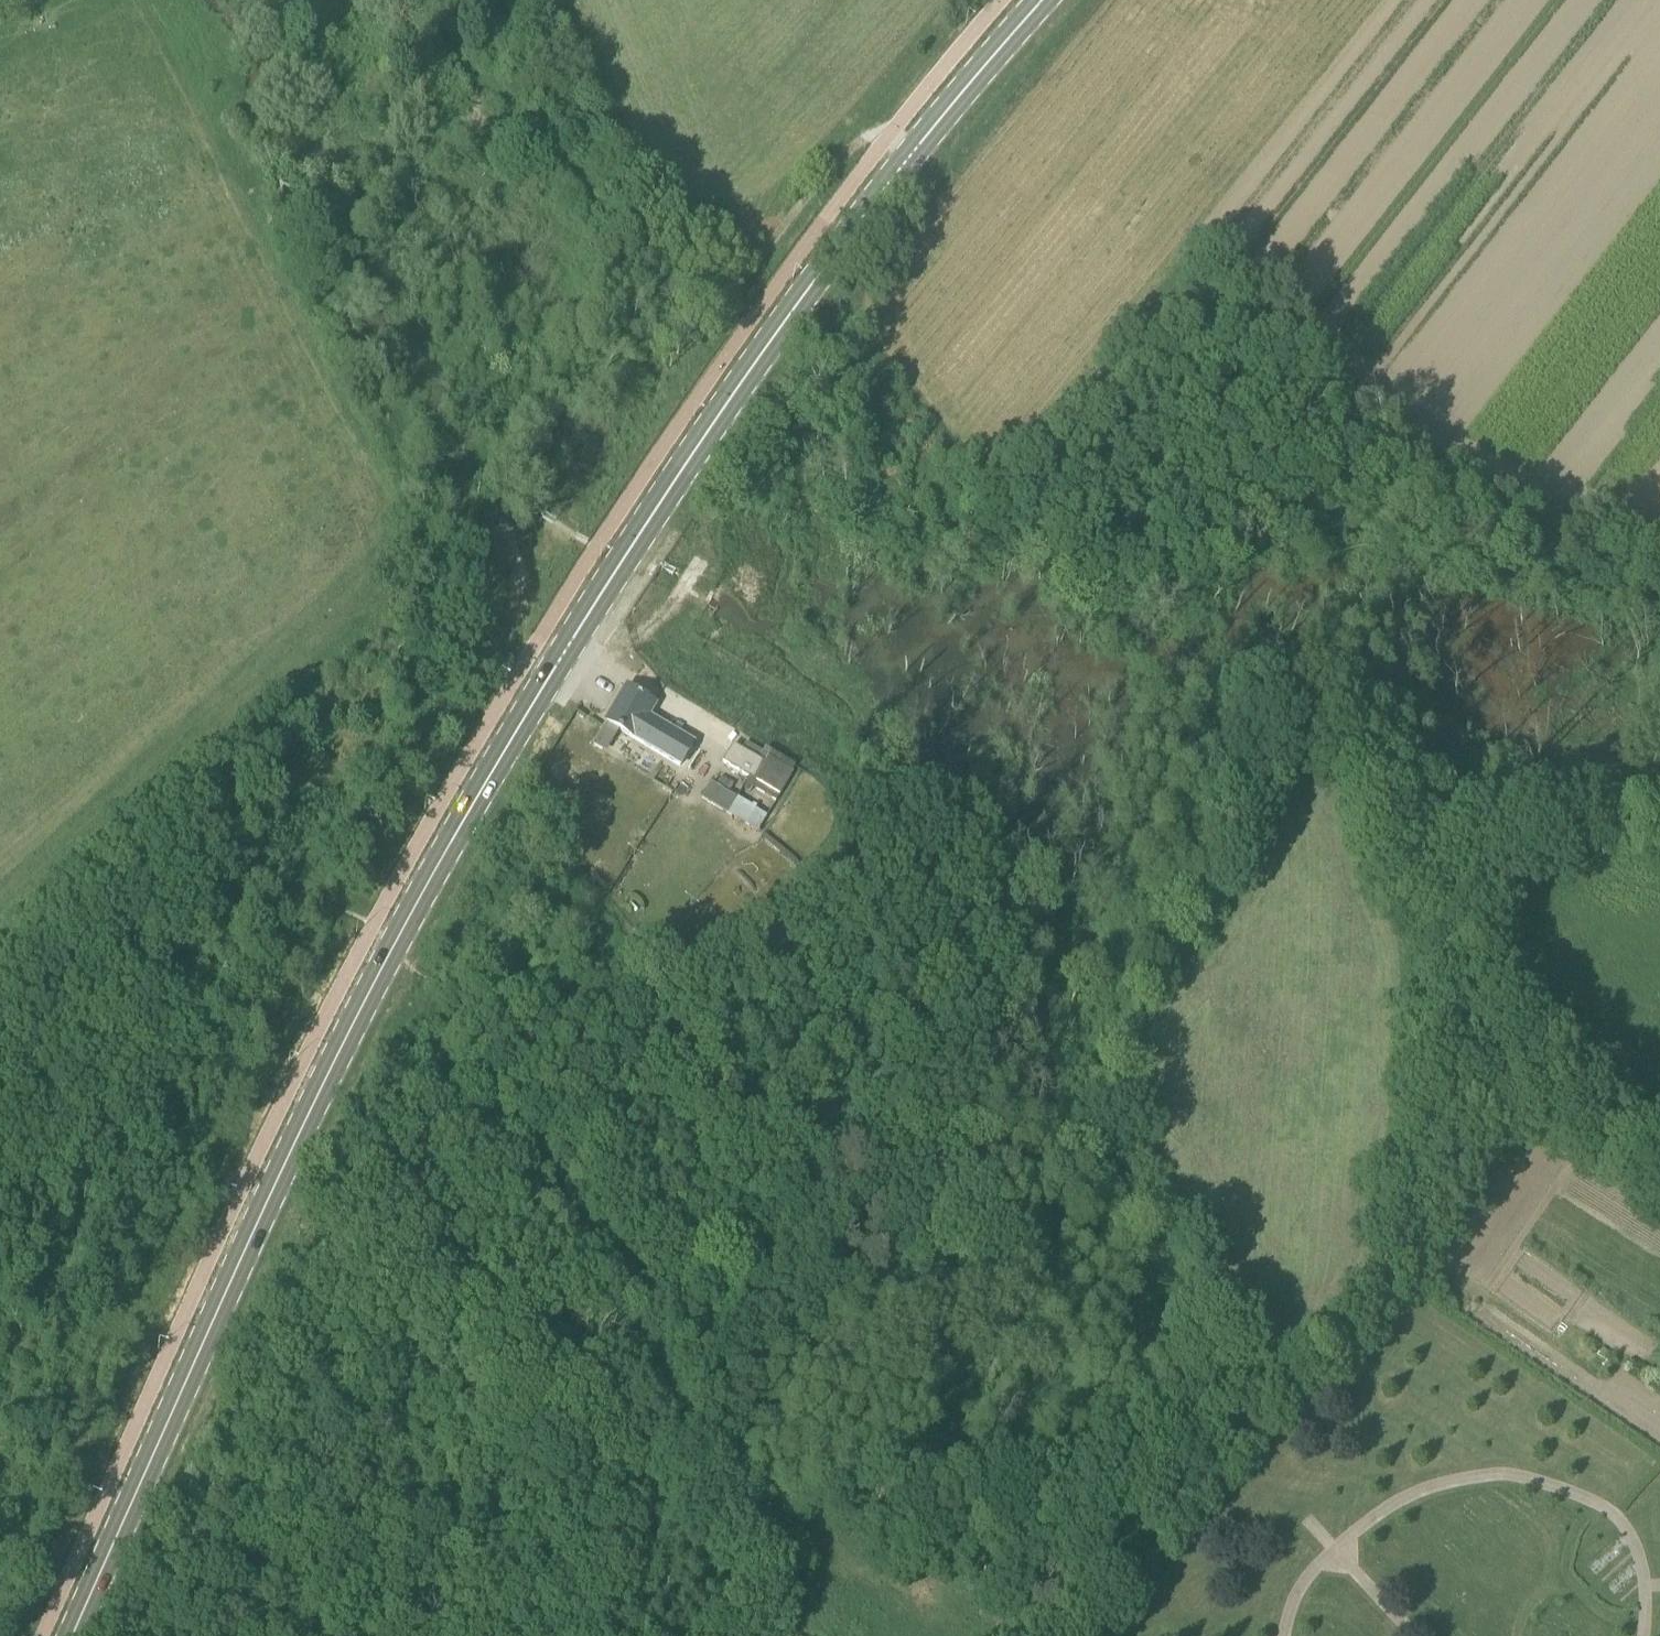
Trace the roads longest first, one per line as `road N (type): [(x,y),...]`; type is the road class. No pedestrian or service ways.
road 1 (secondary): [(72,1635),(278,1179),(476,797),(736,391),(863,218),(1044,0)]

